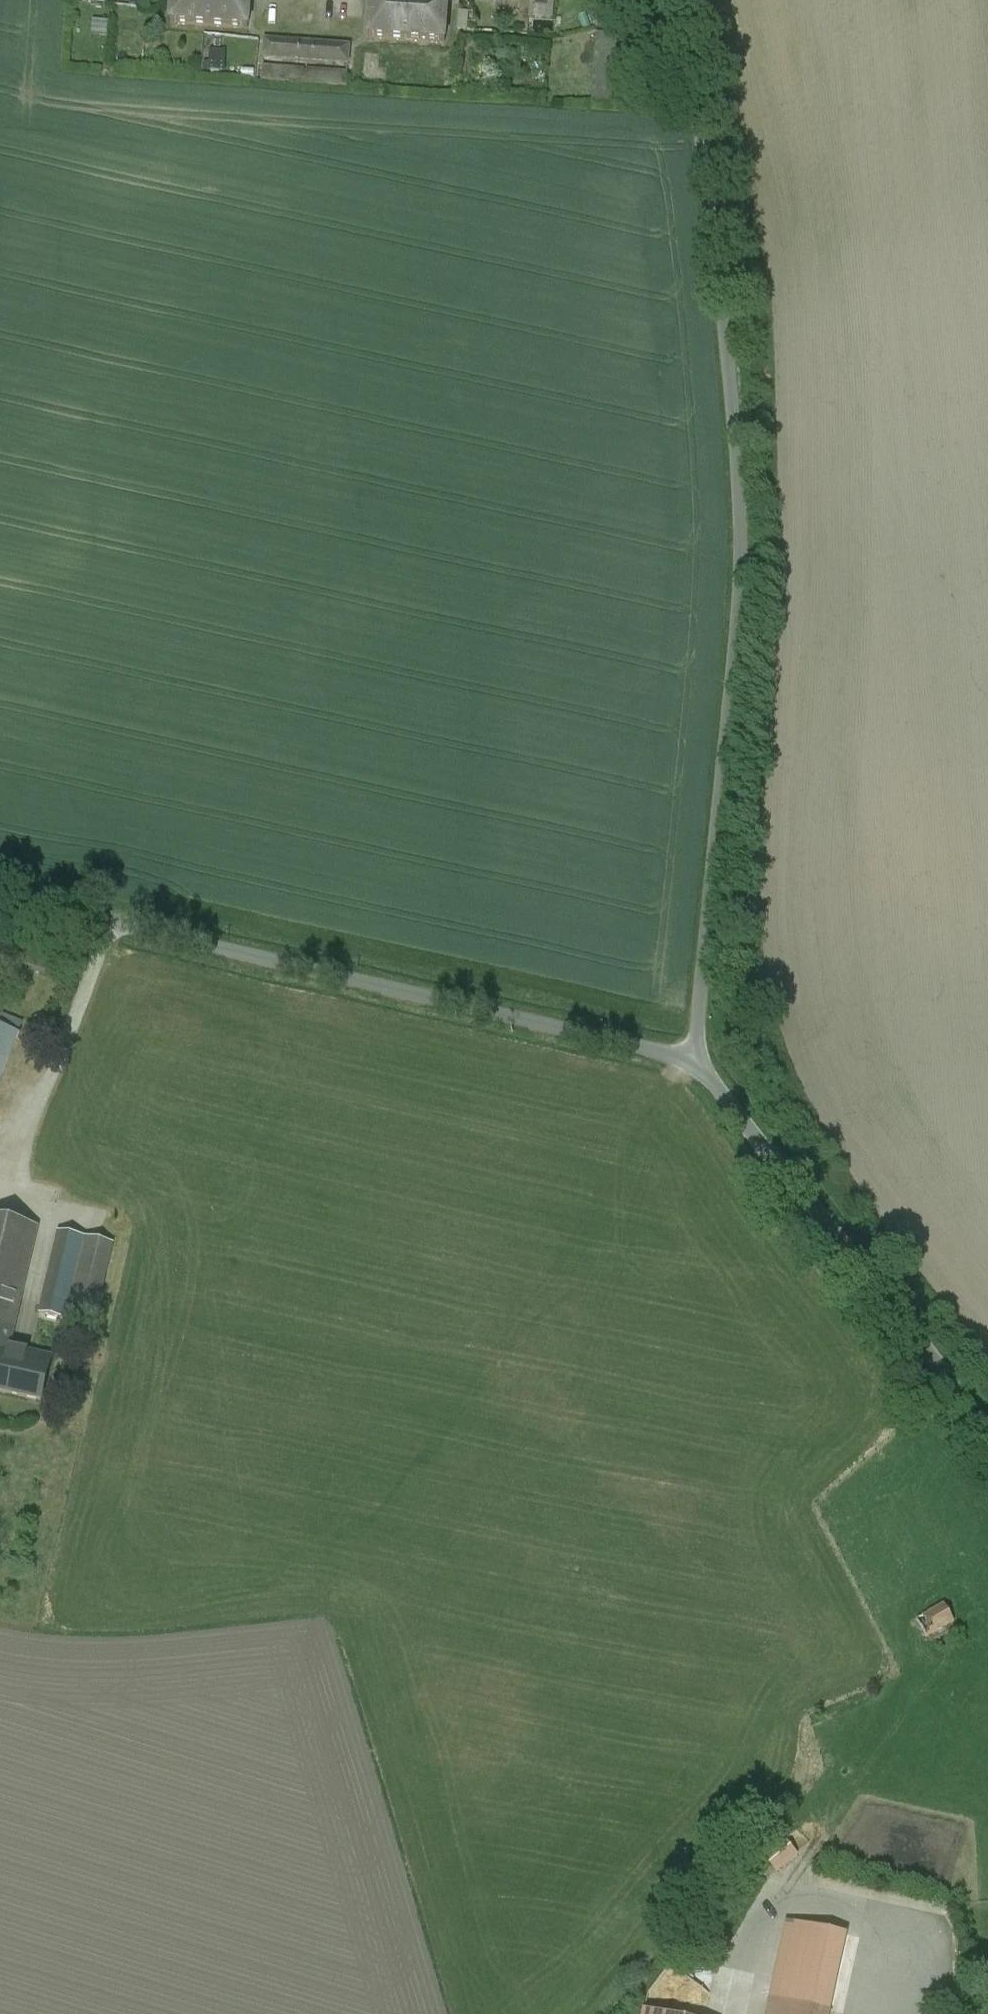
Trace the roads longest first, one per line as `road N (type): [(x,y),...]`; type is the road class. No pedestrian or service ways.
road 1 (unclassified): [(652,0),(689,102),(737,472),(693,1055)]
road 2 (unclassified): [(0,898),(693,1055)]
road 3 (unclassified): [(693,1055),(987,1429)]

